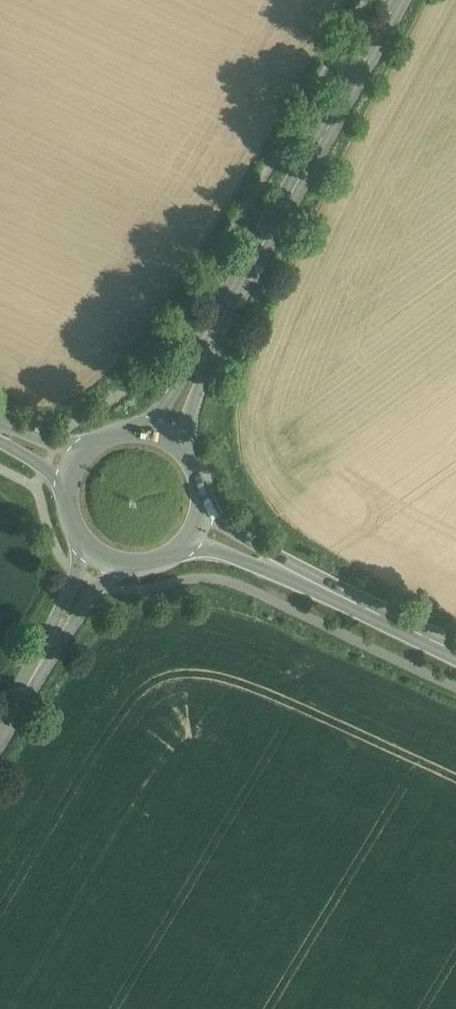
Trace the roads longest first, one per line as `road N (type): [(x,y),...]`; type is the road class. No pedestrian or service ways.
road 1 (tertiary): [(397,0),(164,434)]
road 2 (secondary): [(455,655),(192,530)]
road 3 (tertiary): [(0,743),(101,553)]

